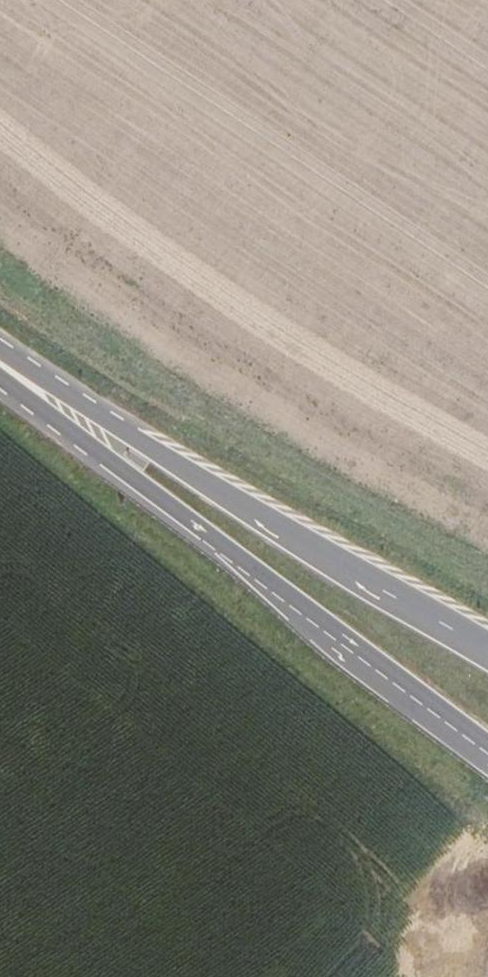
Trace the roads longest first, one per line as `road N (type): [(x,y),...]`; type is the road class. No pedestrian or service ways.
road 1 (primary): [(0,370),(198,543),(487,756)]
road 2 (primary): [(487,645),(0,338)]

